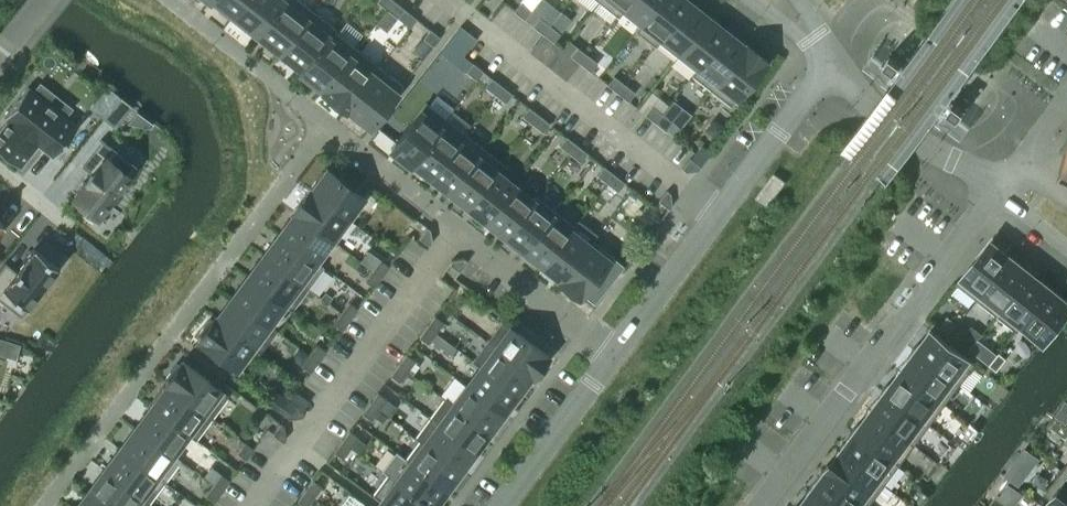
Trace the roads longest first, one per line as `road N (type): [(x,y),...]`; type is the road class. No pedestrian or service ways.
road 1 (residential): [(1005,183),(761,505)]
road 2 (residential): [(830,60),(614,356)]
road 3 (residential): [(830,60),(860,98),(922,148),(1005,183)]
road 4 (residential): [(614,356),(457,234)]
road 5 (residential): [(614,356),(504,505)]

